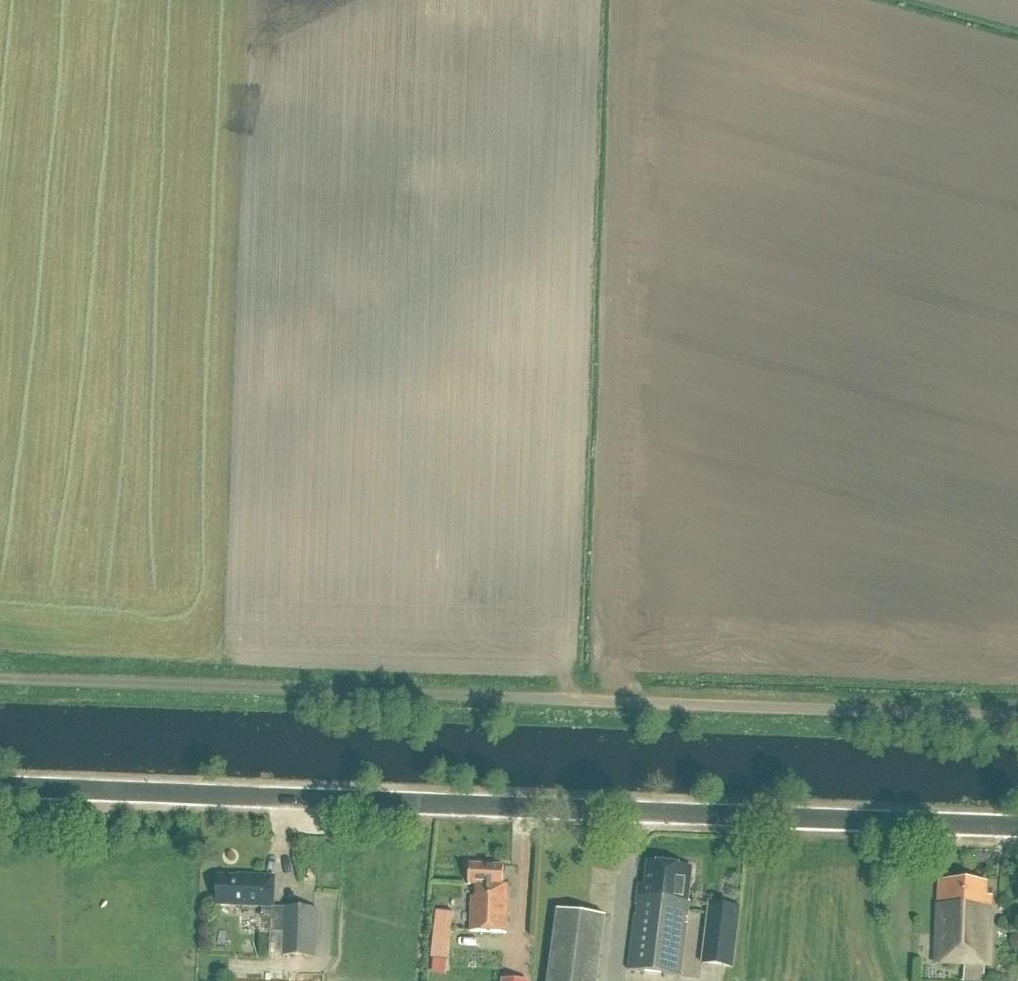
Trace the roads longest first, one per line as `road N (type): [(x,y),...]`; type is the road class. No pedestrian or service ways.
road 1 (tertiary): [(1017,827),(0,787)]
road 2 (unclassified): [(1017,721),(0,684)]

